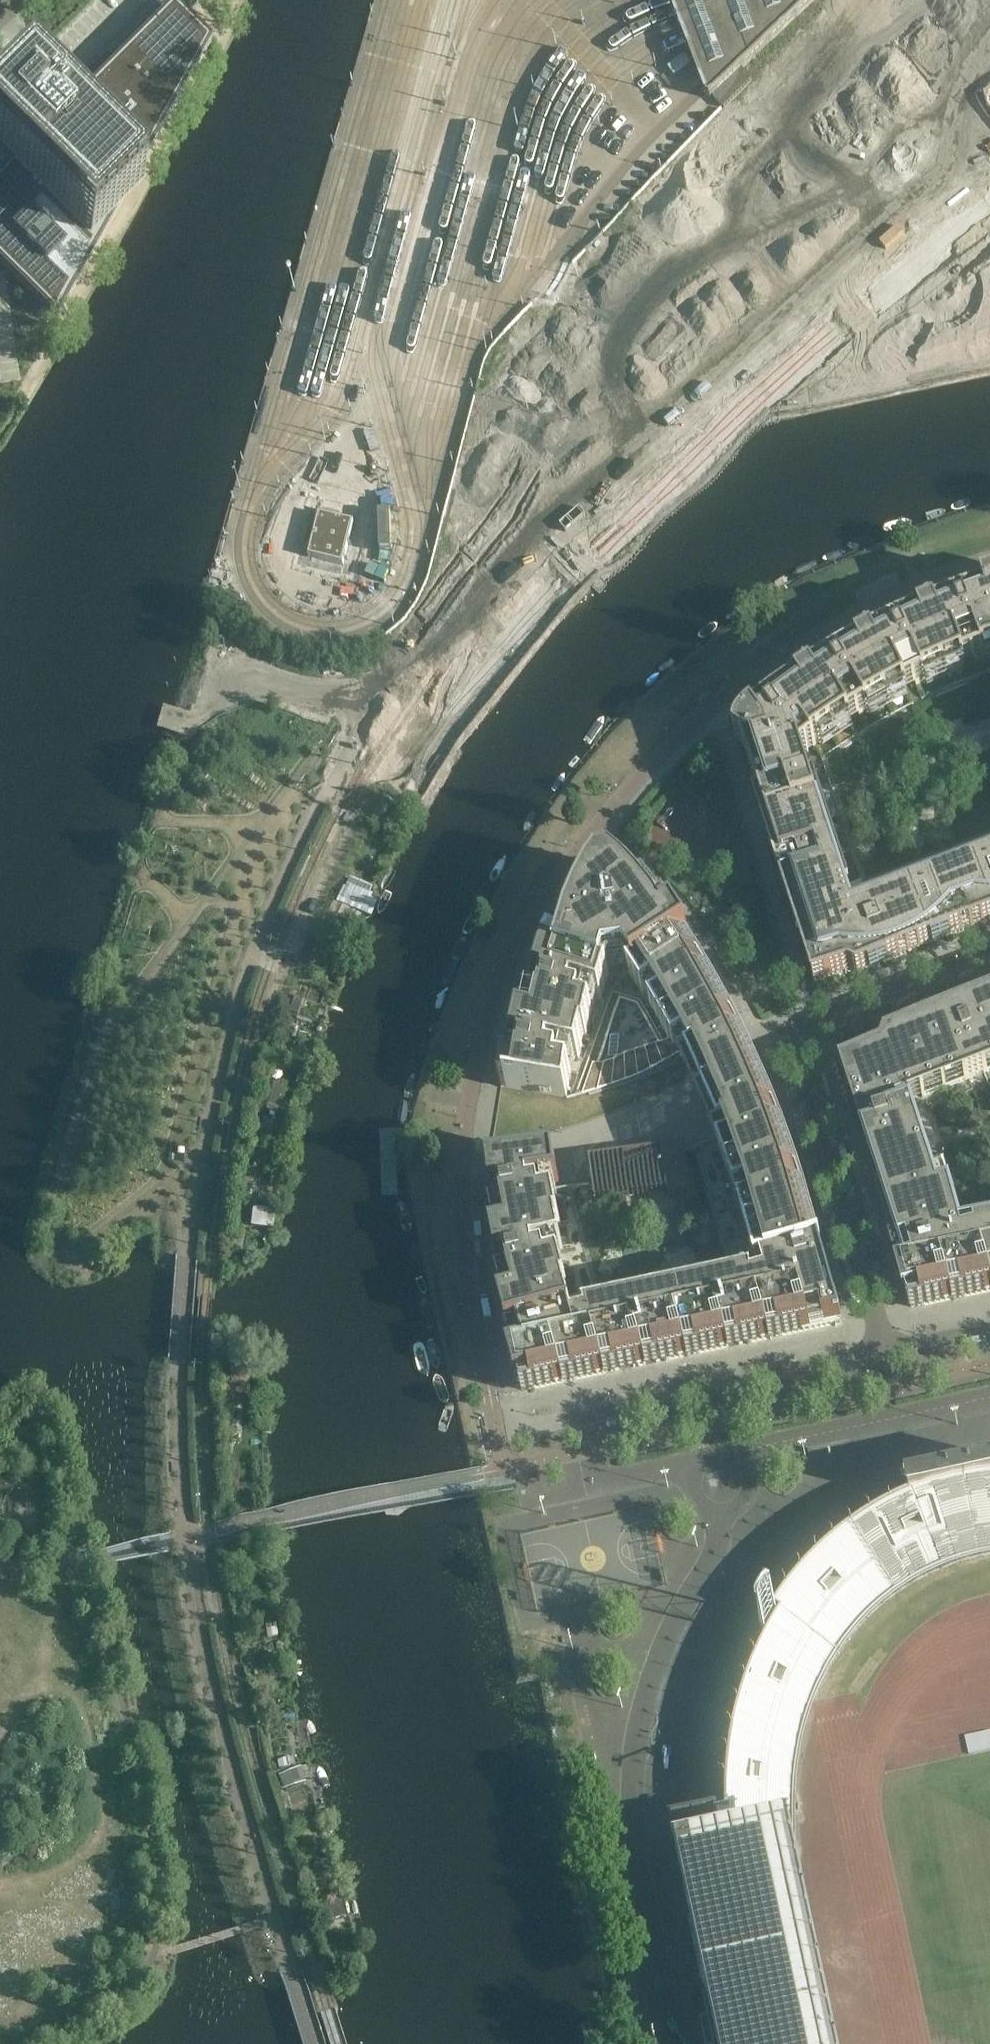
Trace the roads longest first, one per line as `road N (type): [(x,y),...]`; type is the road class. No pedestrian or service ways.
road 1 (residential): [(860,0),(695,159),(838,313),(989,201)]
road 2 (unclassified): [(718,1515),(716,1548),(658,1666),(632,1767),(637,1866),(677,2043)]
road 3 (residential): [(883,1351),(801,1048),(989,964)]
road 4 (residential): [(583,1421),(883,1351)]
road 5 (unclassified): [(989,1401),(768,1455),(746,1467)]
road 6 (unclassified): [(583,1421),(598,1486),(674,1470),(691,1475)]

